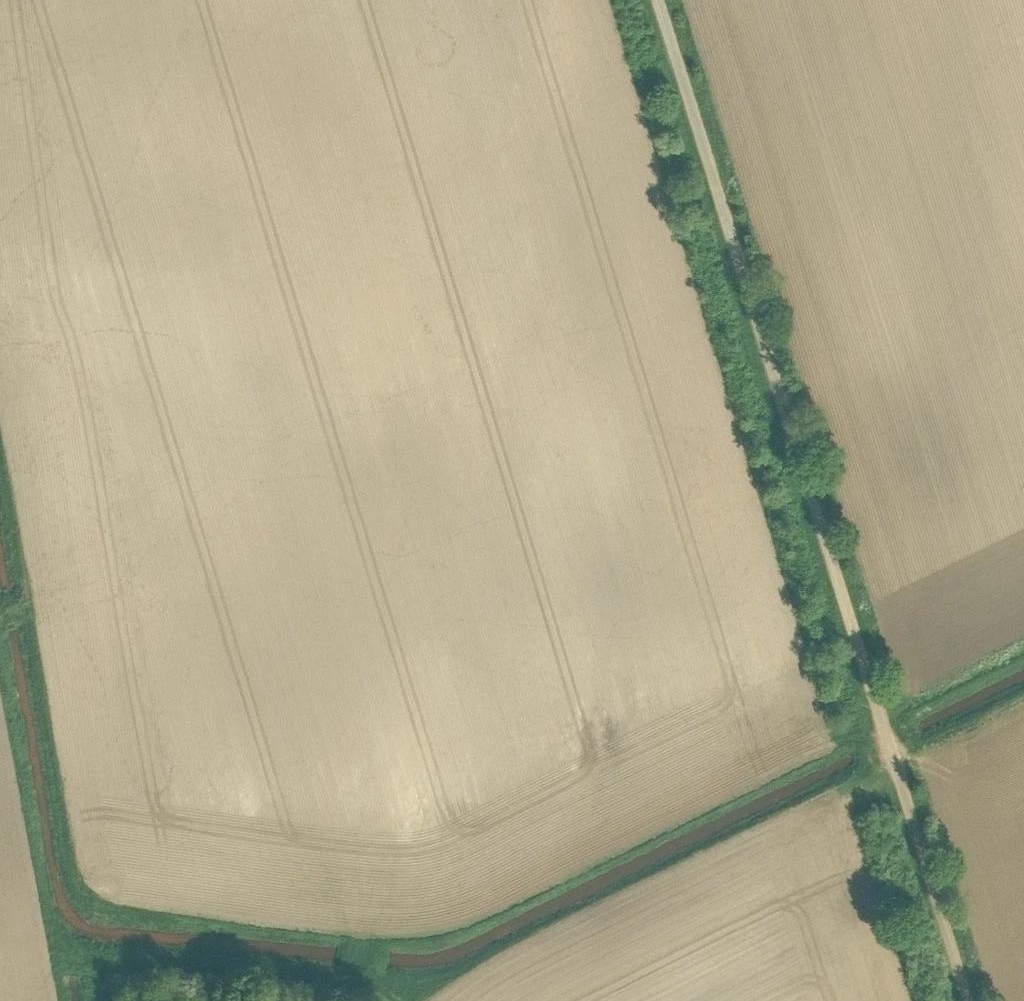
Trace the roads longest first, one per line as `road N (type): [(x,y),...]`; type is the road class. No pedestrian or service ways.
road 1 (unclassified): [(968,1000),(666,0)]

